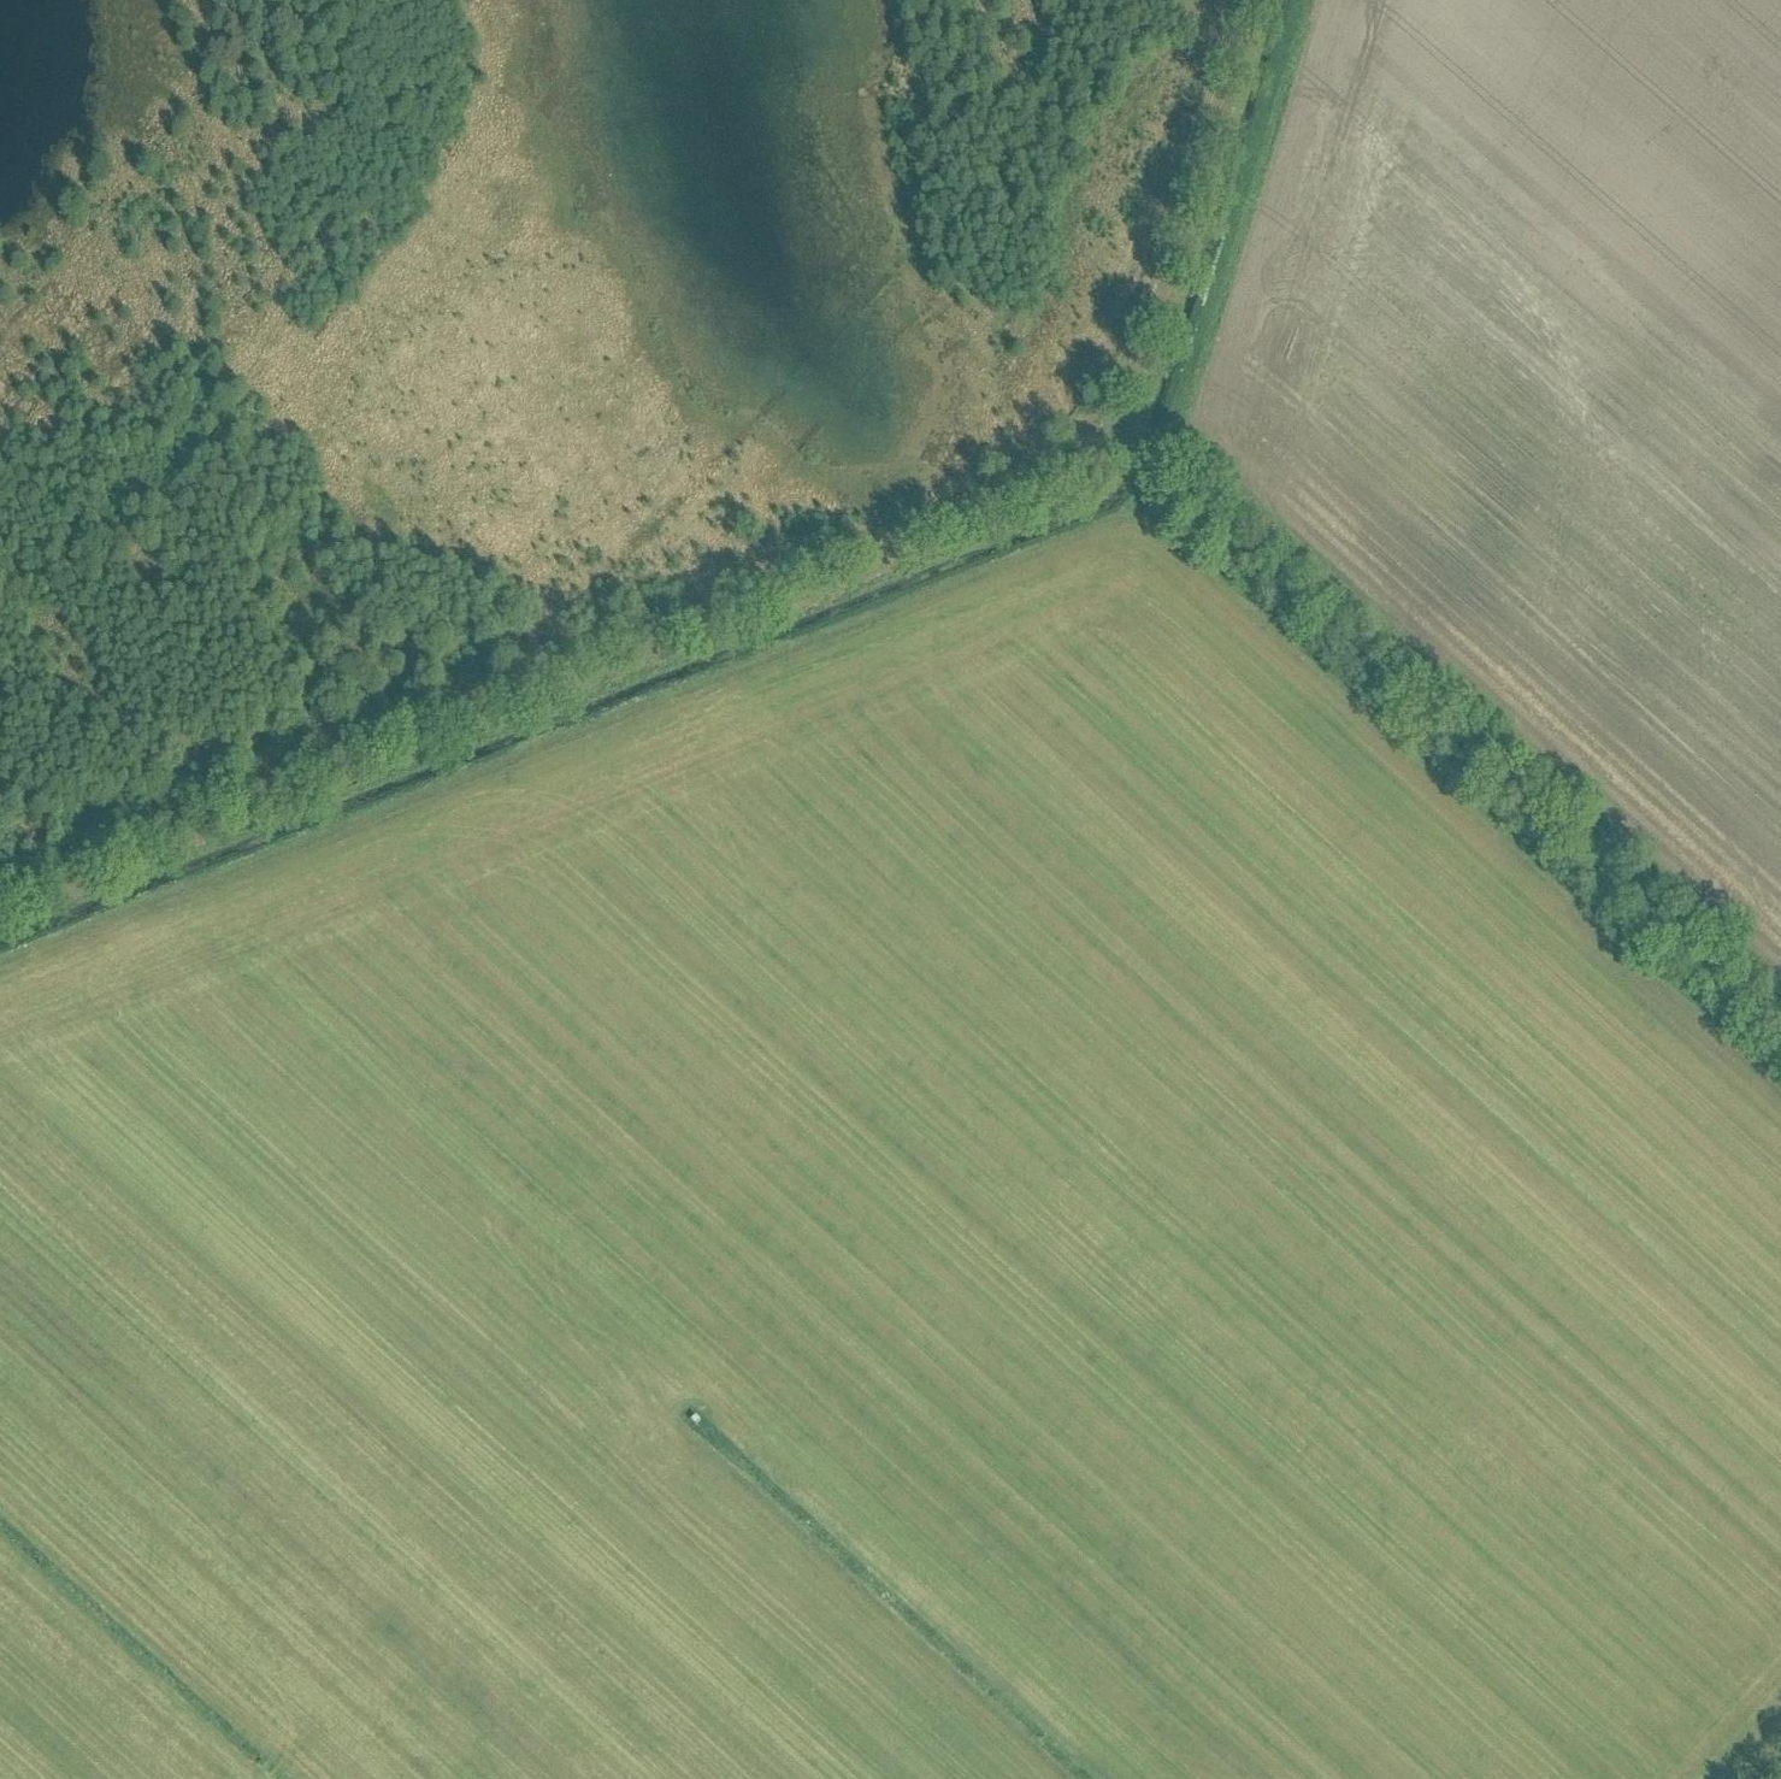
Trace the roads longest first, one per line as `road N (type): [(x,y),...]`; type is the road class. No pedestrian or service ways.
road 1 (track): [(0,896),(1016,486),(1059,461),(1102,419)]
road 2 (track): [(1102,419),(1142,464),(1780,1033)]
road 3 (track): [(1240,0),(1129,360),(1102,419)]

